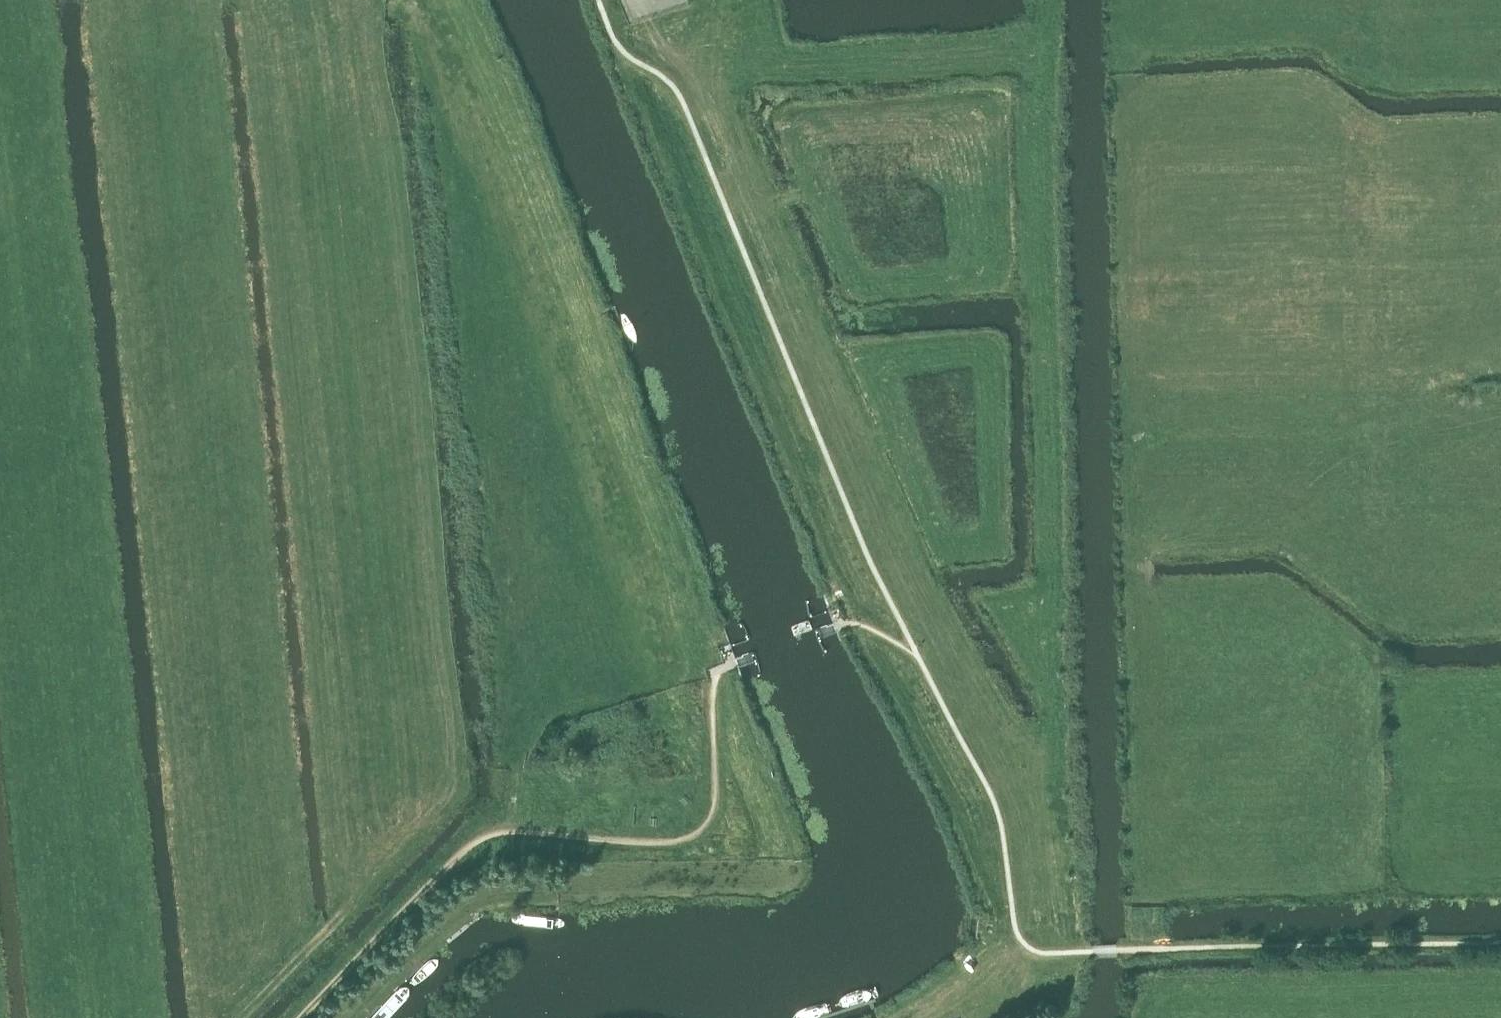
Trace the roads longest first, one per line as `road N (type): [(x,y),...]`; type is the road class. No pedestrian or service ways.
road 1 (track): [(242,1017),(329,932),(426,813),(443,781),(448,746),(389,214),(359,34)]

